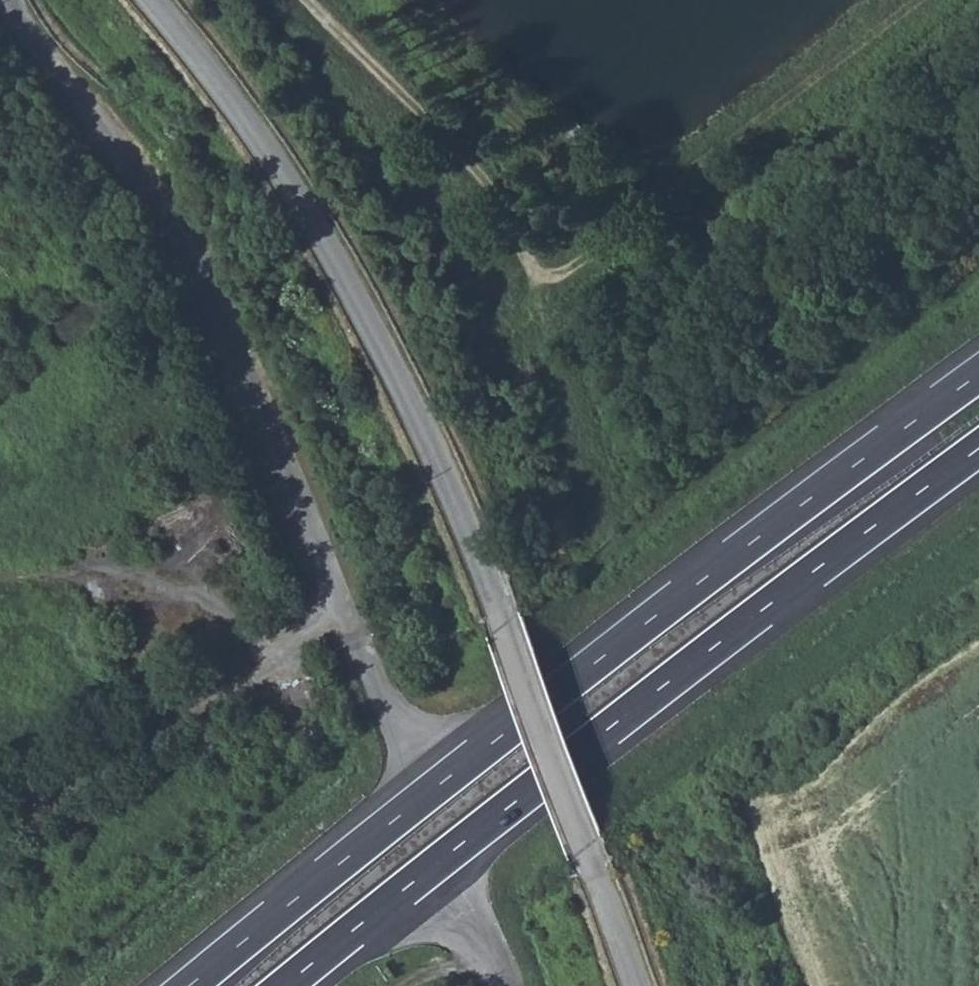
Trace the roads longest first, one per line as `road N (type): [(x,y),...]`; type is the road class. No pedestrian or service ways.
road 1 (unclassified): [(635,985),(496,616),(350,290),(152,0)]
road 2 (motorway): [(978,376),(640,628),(190,985)]
road 3 (motorway): [(285,985),(978,449)]
road 4 (unclassified): [(10,0),(19,26),(142,172),(224,324),(345,612)]
road 5 (unclassified): [(0,832),(164,717),(345,612)]
road 6 (track): [(304,0),(513,222)]

